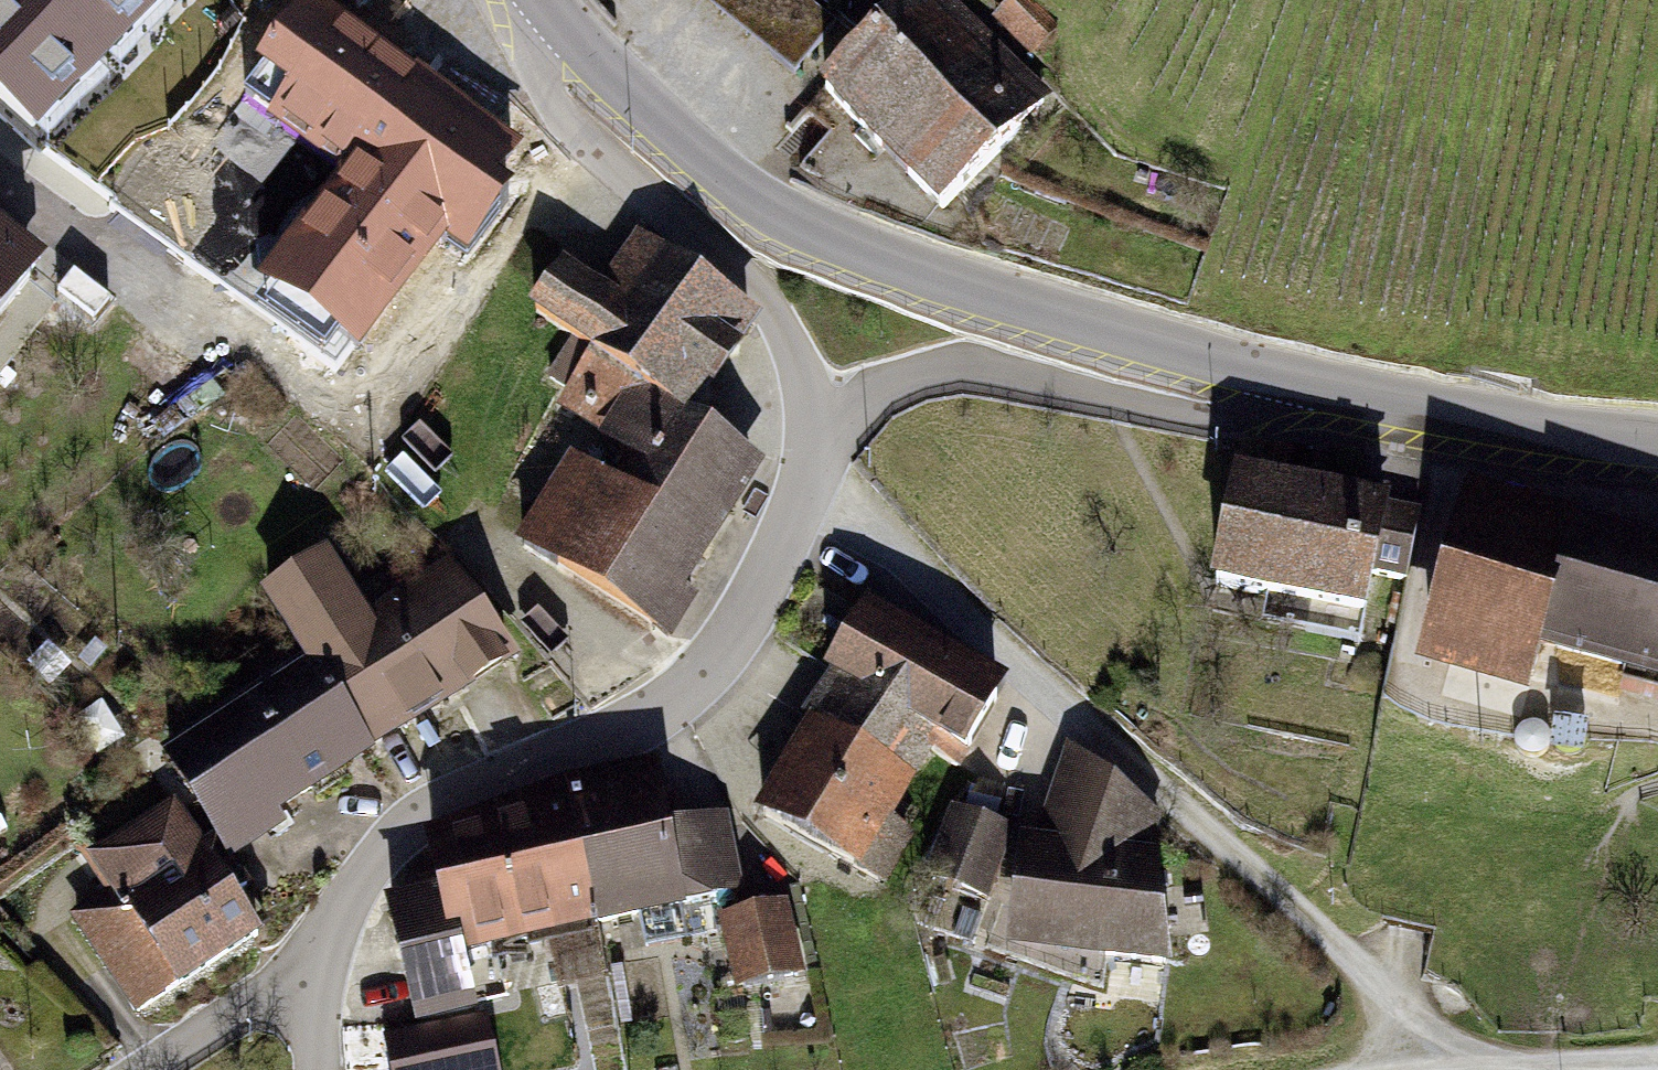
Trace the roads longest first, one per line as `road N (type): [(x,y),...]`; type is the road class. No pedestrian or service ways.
road 1 (residential): [(1467,1069),(995,642),(816,458)]
road 2 (tertiary): [(1307,381),(1028,306),(785,216),(729,180),(539,0)]
road 3 (residential): [(316,964),(347,894),(392,840),(446,804),(690,689),(747,611),(816,458)]
road 4 (residential): [(816,458),(814,392),(784,334),(755,290),(581,136),(534,66),(538,0)]
road 5 (residential): [(816,458),(878,390),(937,366),(1001,369),(1227,420),(1307,381)]
road 6 (tertiary): [(1657,440),(1472,415),(1307,381)]
road 7 (residential): [(151,1069),(316,964)]
road 8 (residential): [(1501,1069),(1657,1063)]

